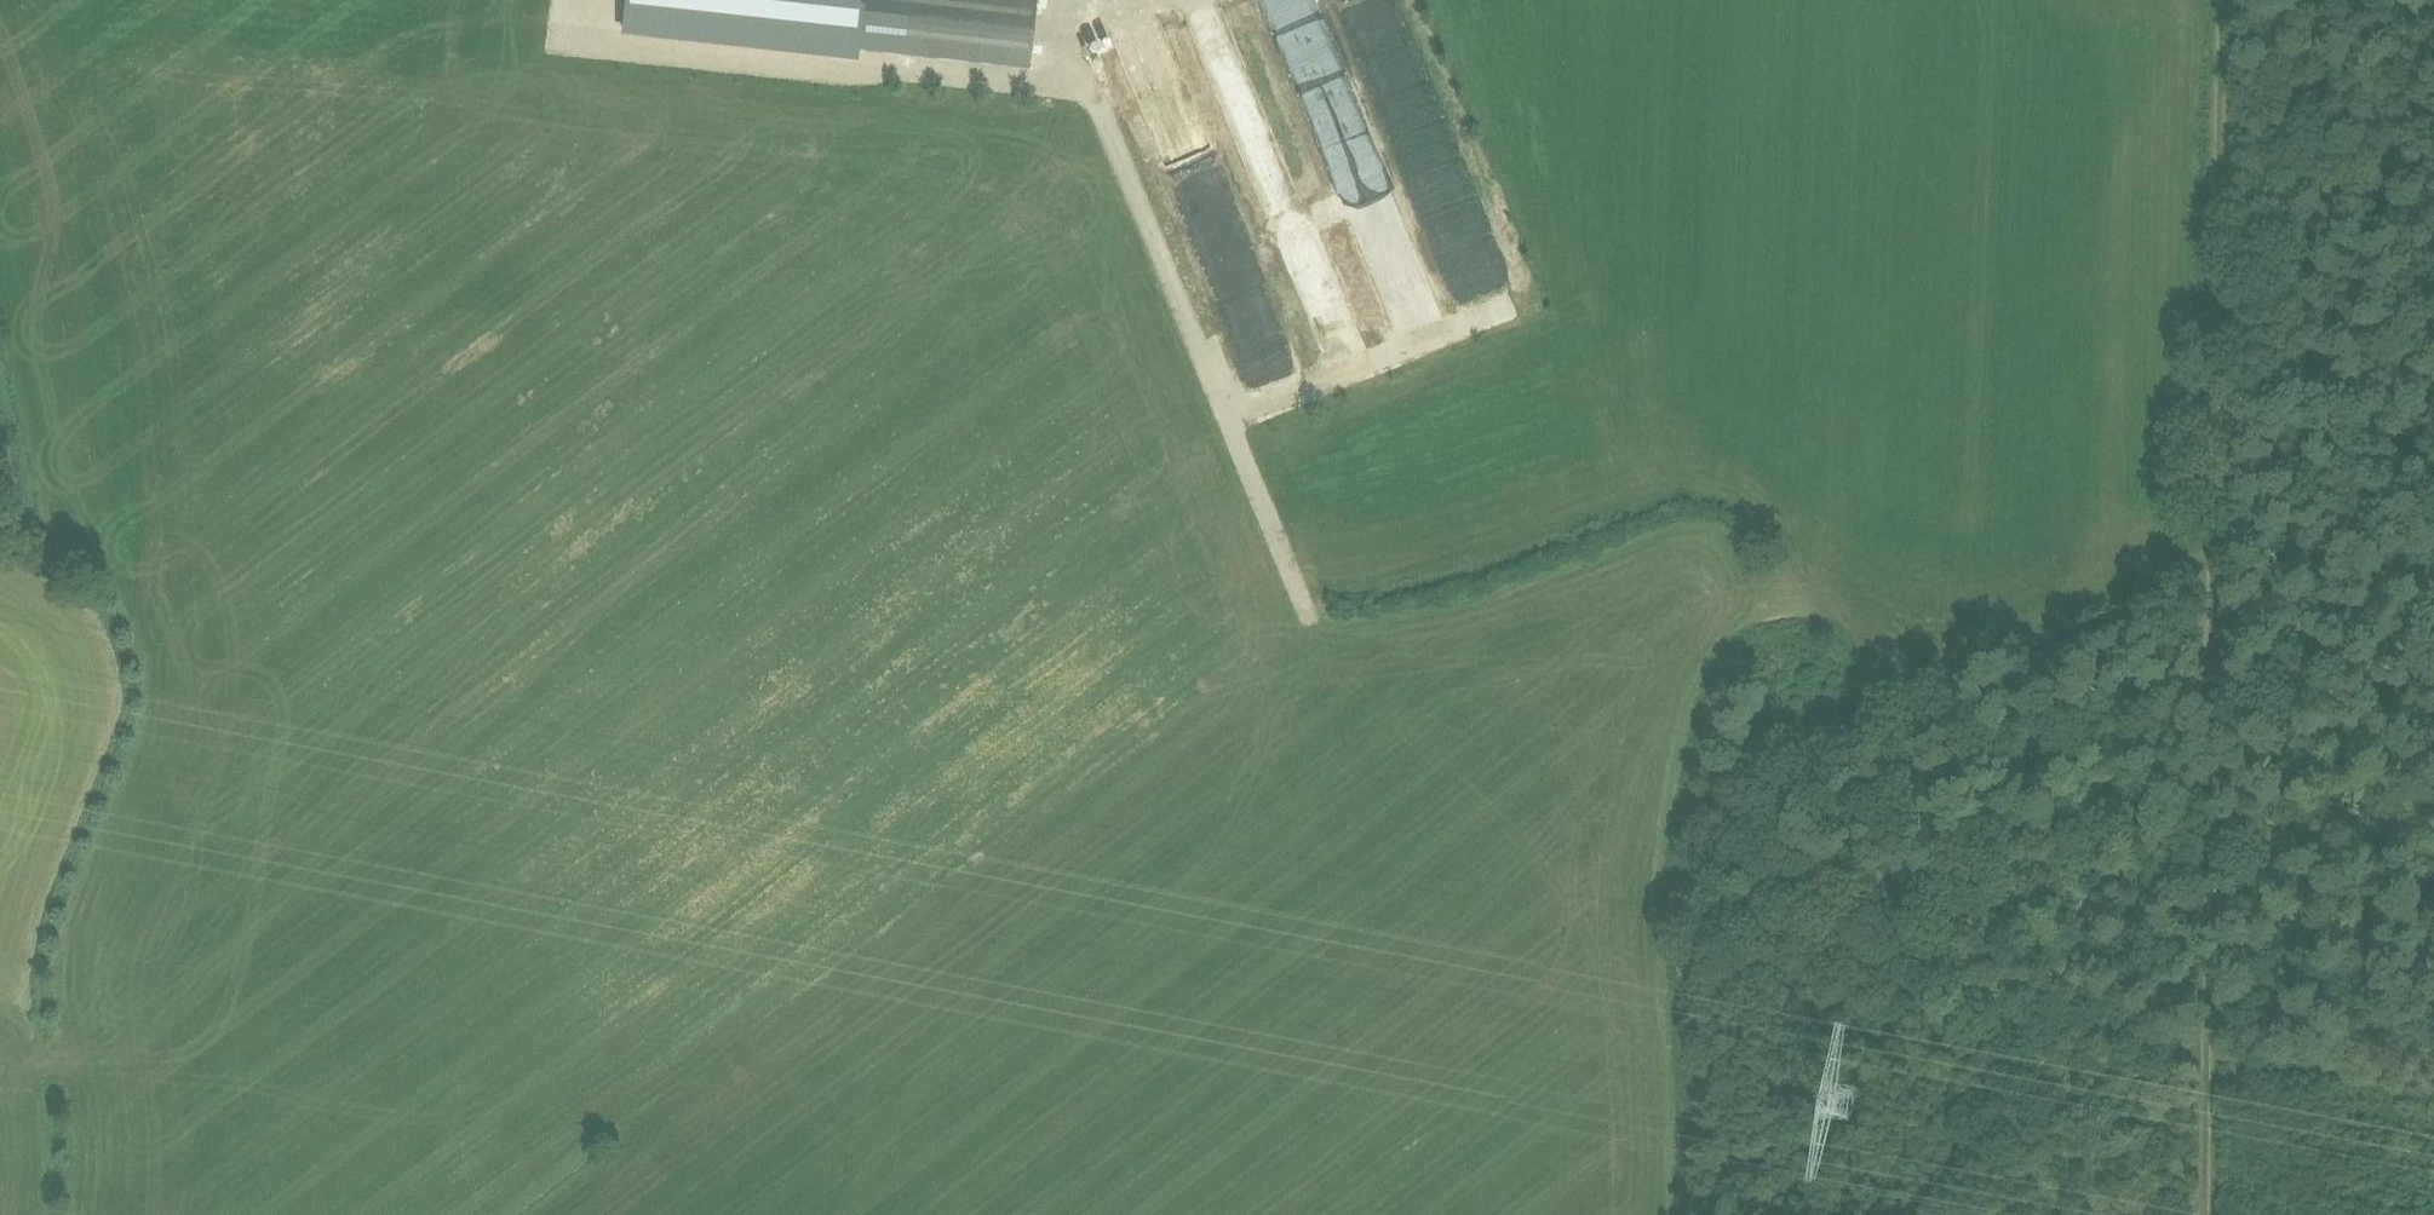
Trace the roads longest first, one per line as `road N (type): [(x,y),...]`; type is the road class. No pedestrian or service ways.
road 1 (track): [(2218,0),(2221,399),(2205,1214)]

